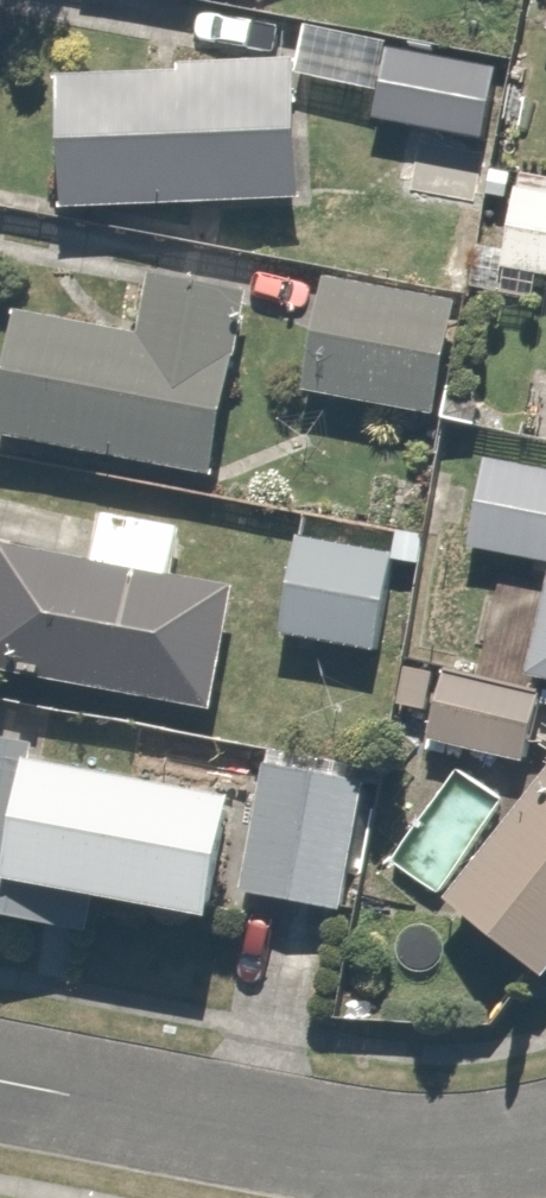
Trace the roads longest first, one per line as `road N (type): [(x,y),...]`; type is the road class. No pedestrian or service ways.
road 1 (residential): [(0,1083),(441,1166),(545,1149)]

